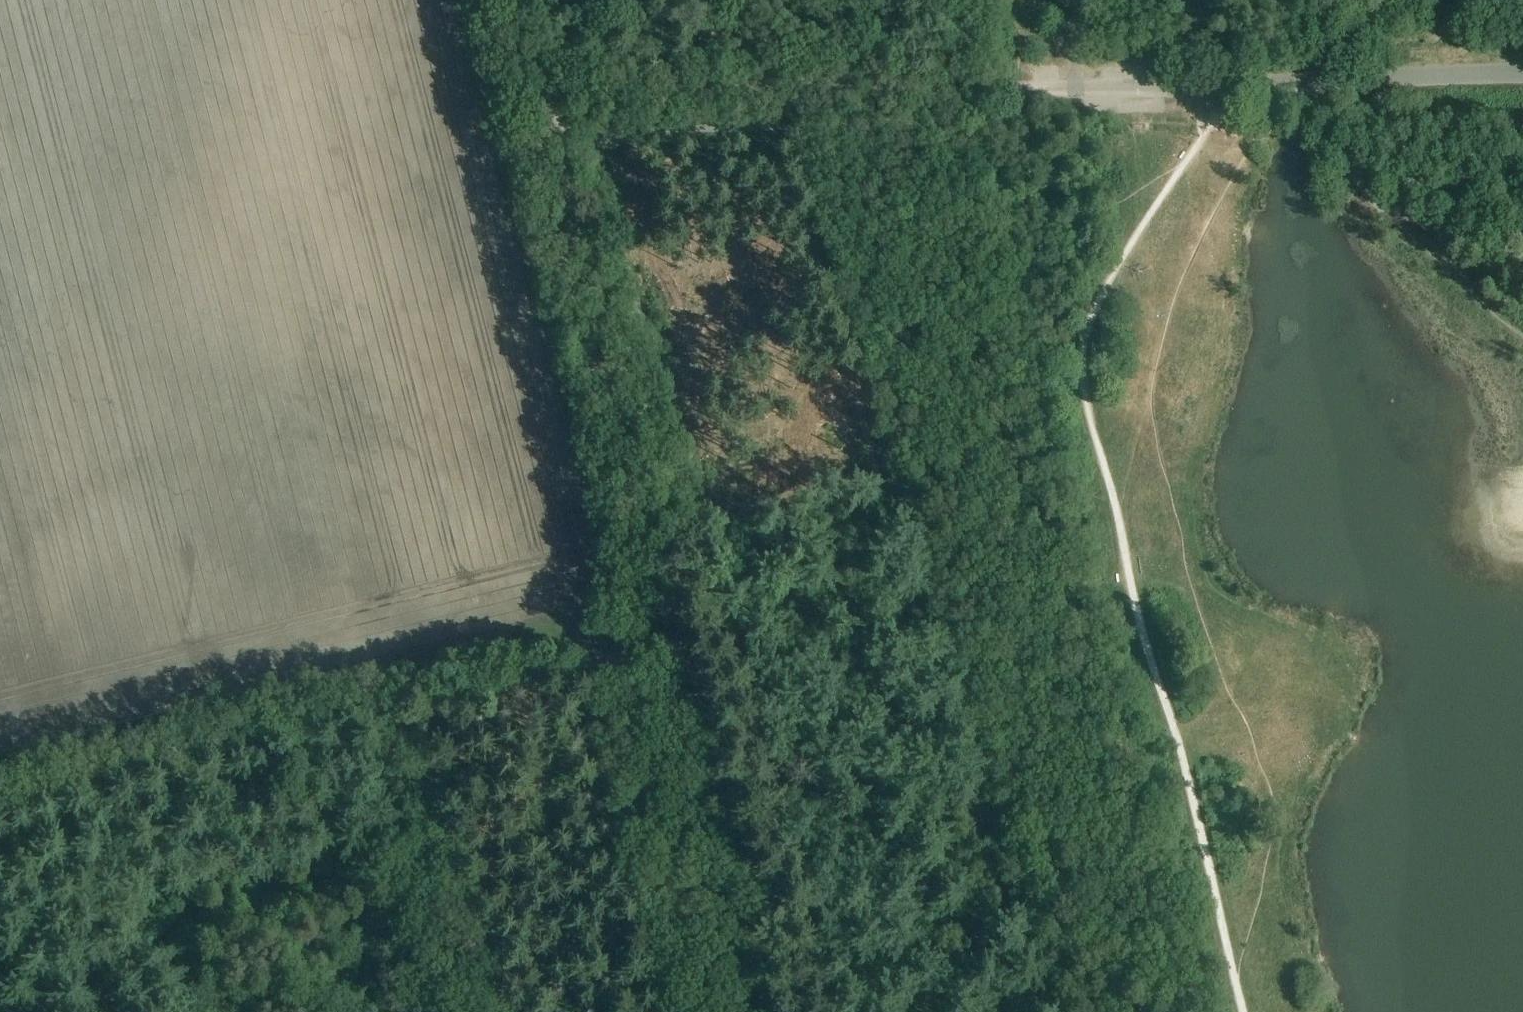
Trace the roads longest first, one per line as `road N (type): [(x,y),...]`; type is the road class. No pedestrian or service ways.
road 1 (track): [(1029,93),(845,82),(547,107),(537,148),(543,199),(619,431),(634,528),(627,625),(635,729),(702,1011)]
road 2 (unclassified): [(1029,93),(1522,75)]

